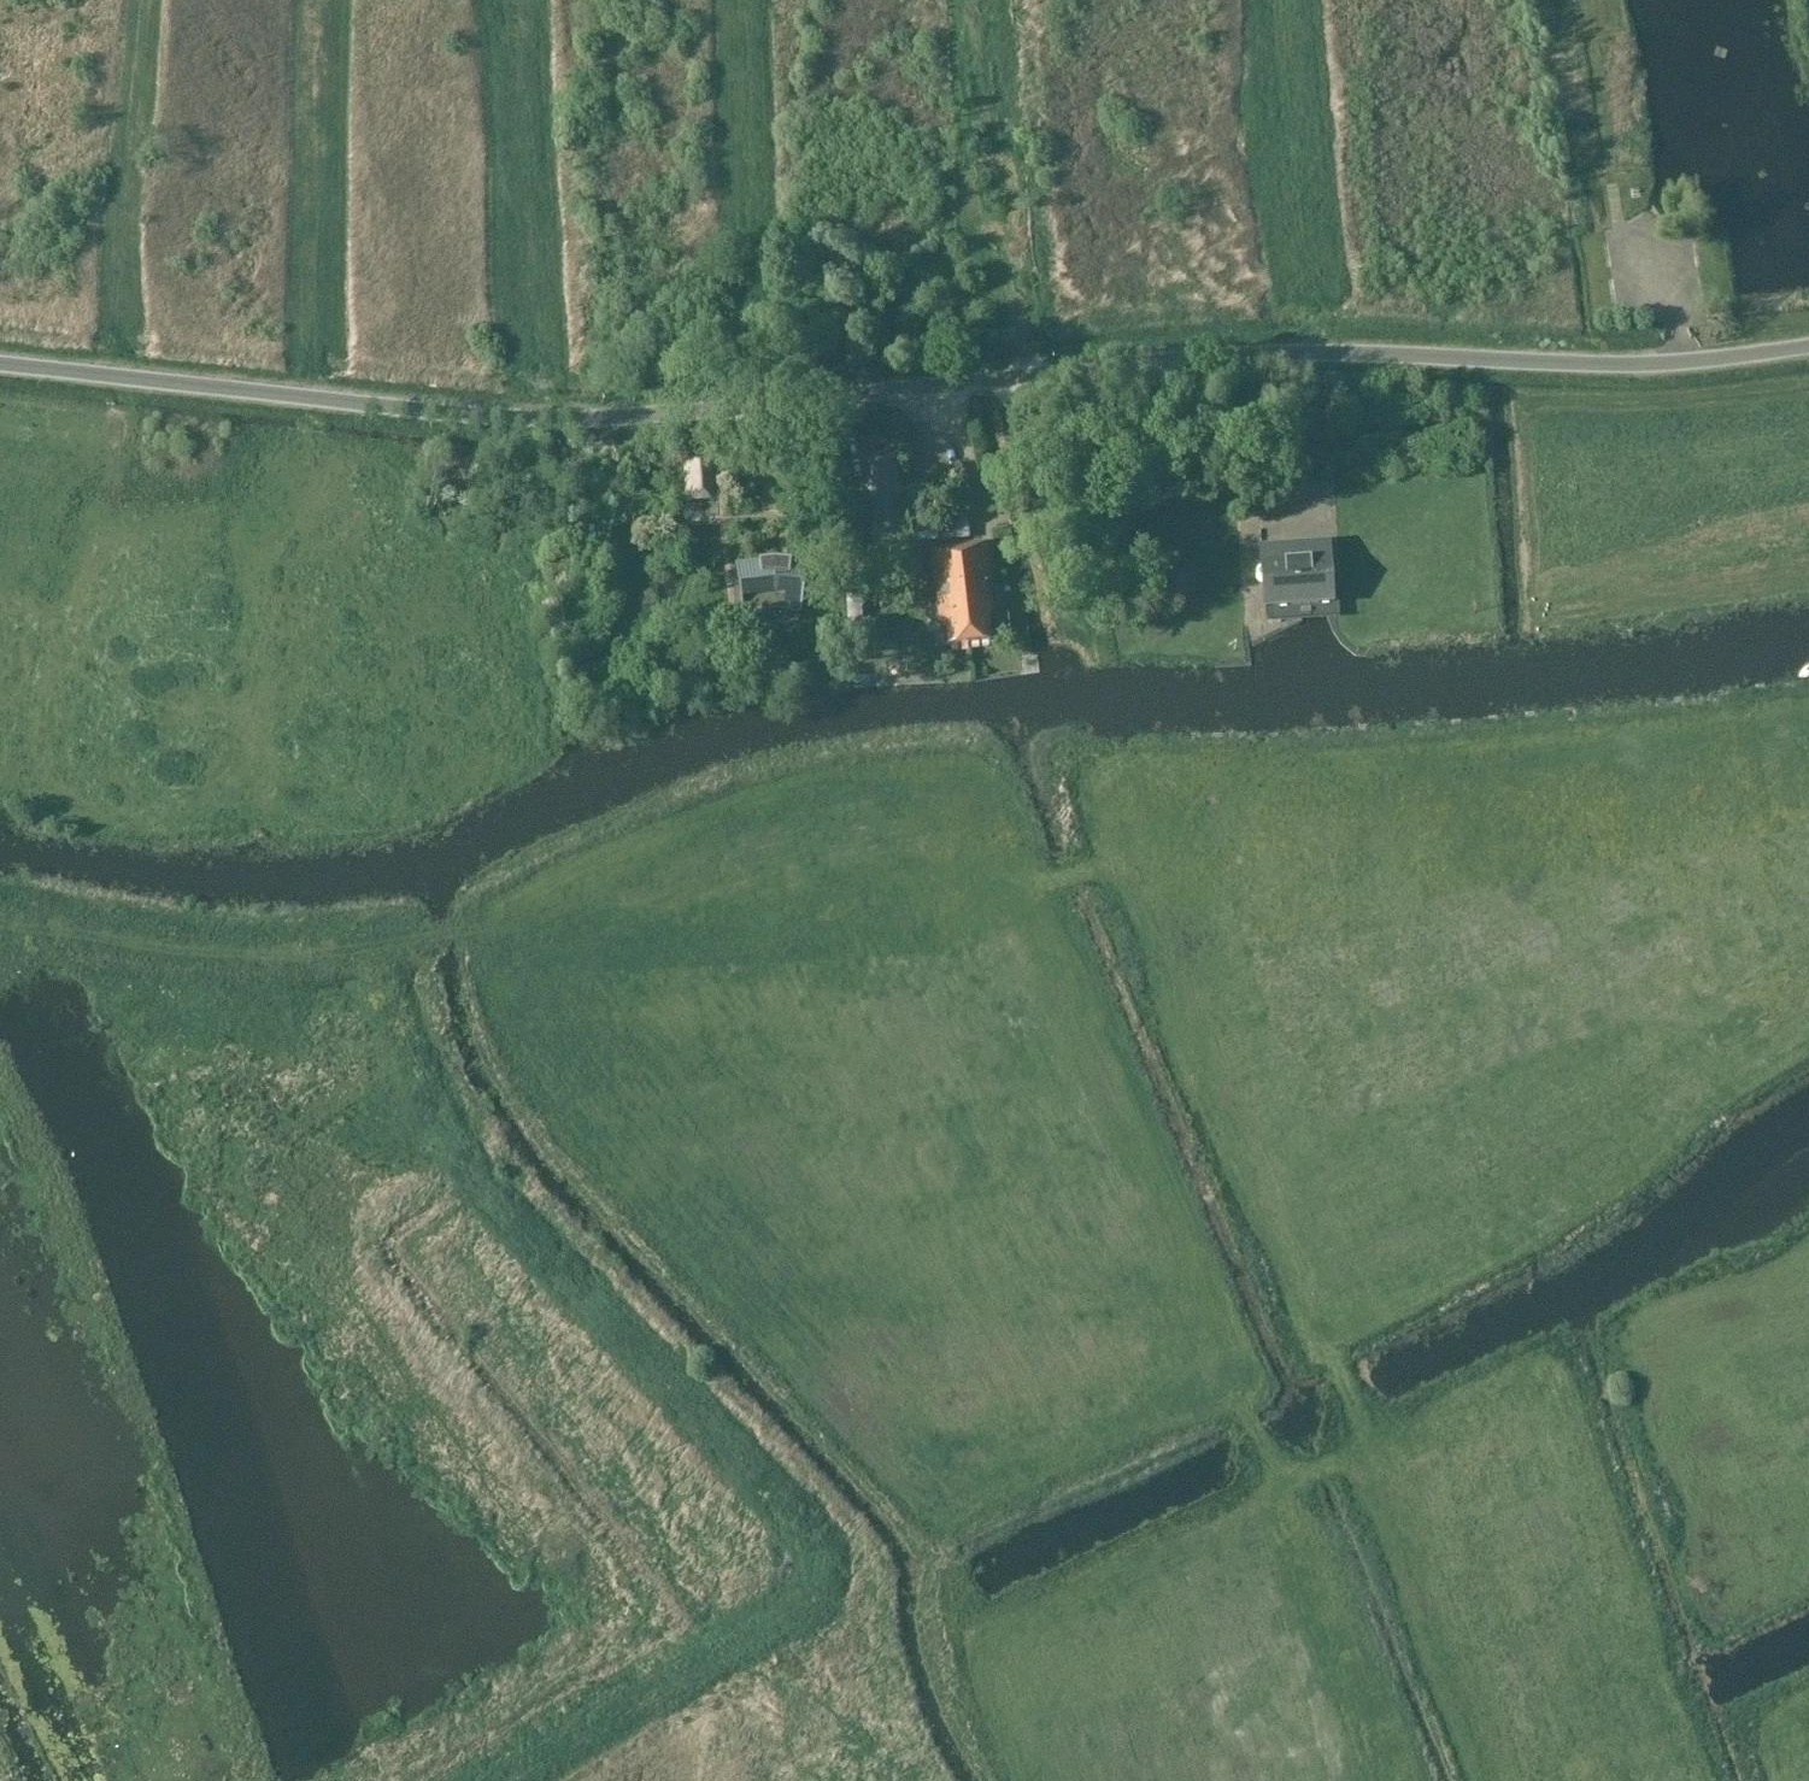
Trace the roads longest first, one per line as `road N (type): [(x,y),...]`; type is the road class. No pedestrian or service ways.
road 1 (tertiary): [(1808,345),(1631,363),(1265,355),(574,418),(0,364)]

